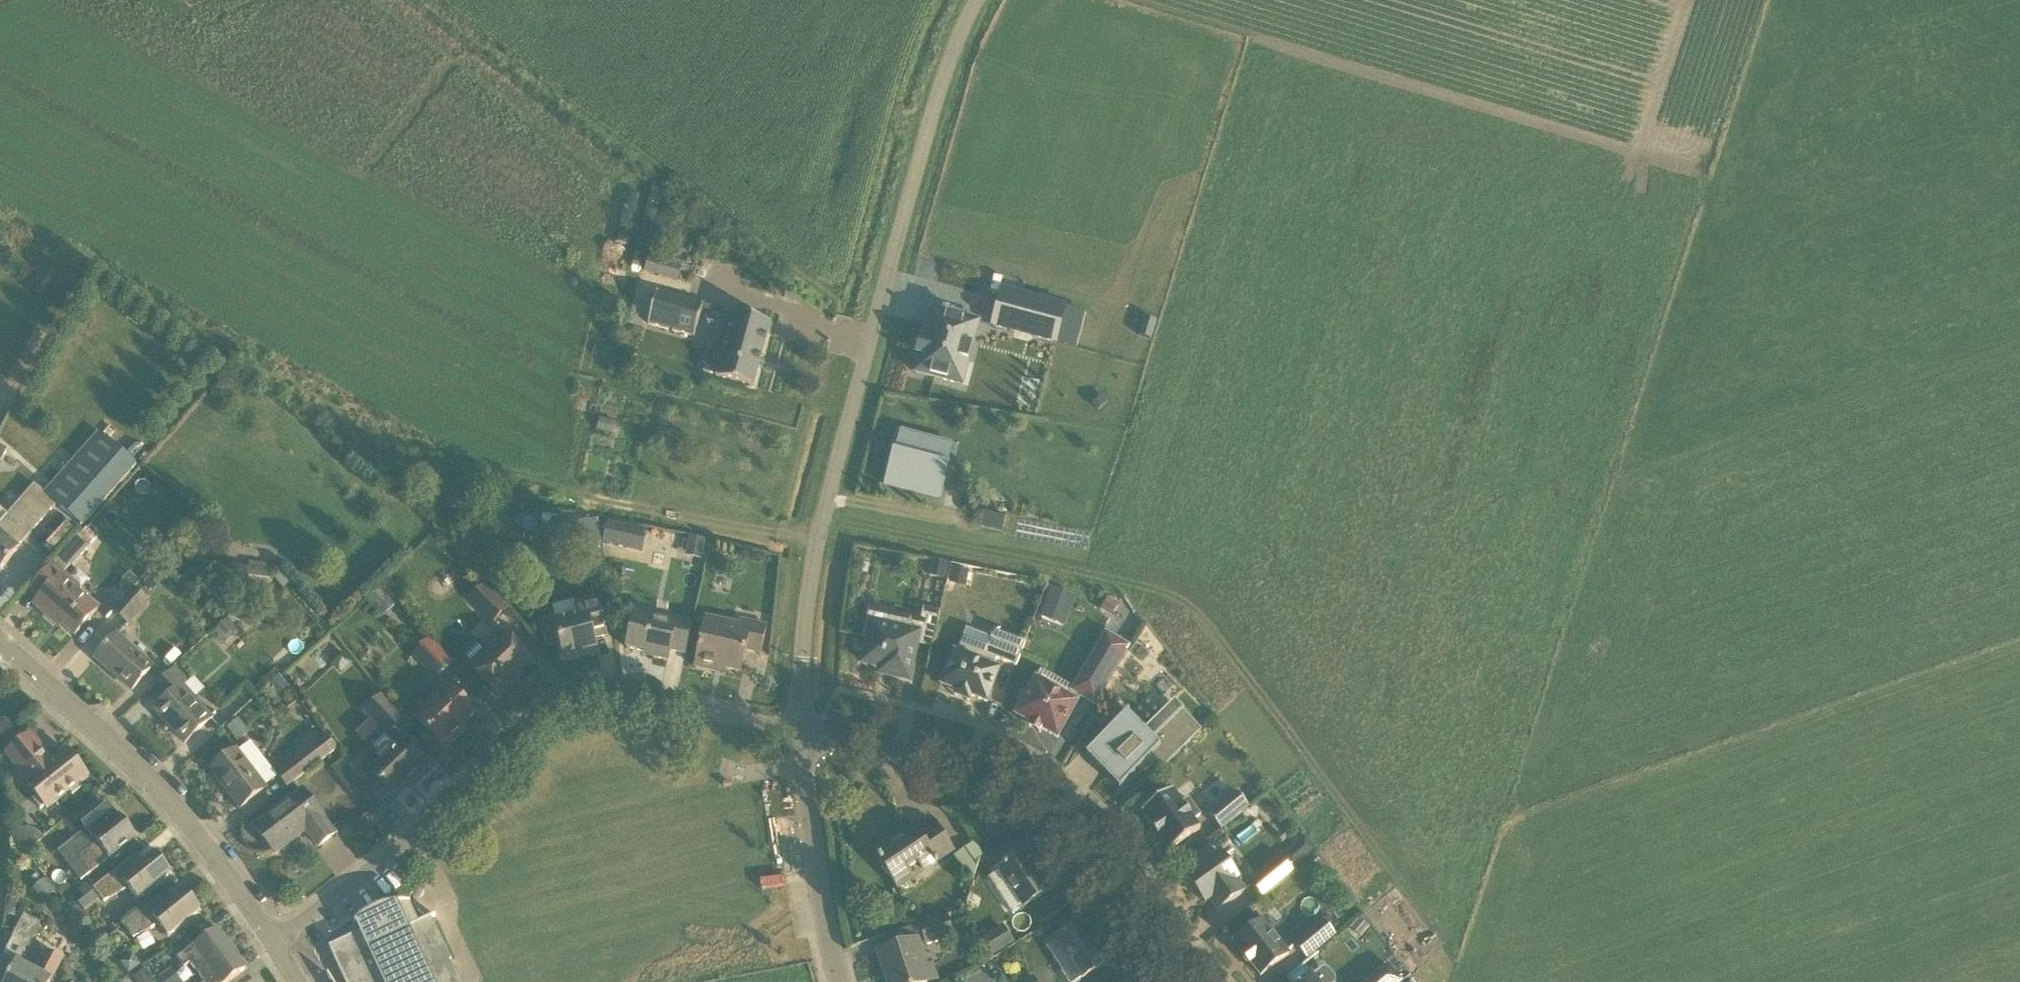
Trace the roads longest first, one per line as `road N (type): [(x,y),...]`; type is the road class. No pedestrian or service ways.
road 1 (unclassified): [(798,730),(814,545),(922,149),(977,0)]
road 2 (residential): [(272,944),(374,867),(564,696),(620,691),(798,730)]
road 3 (residential): [(1169,981),(1037,813),(942,760),(798,730)]
road 4 (residential): [(272,944),(180,819),(0,646)]
road 5 (residential): [(838,981),(798,730)]

